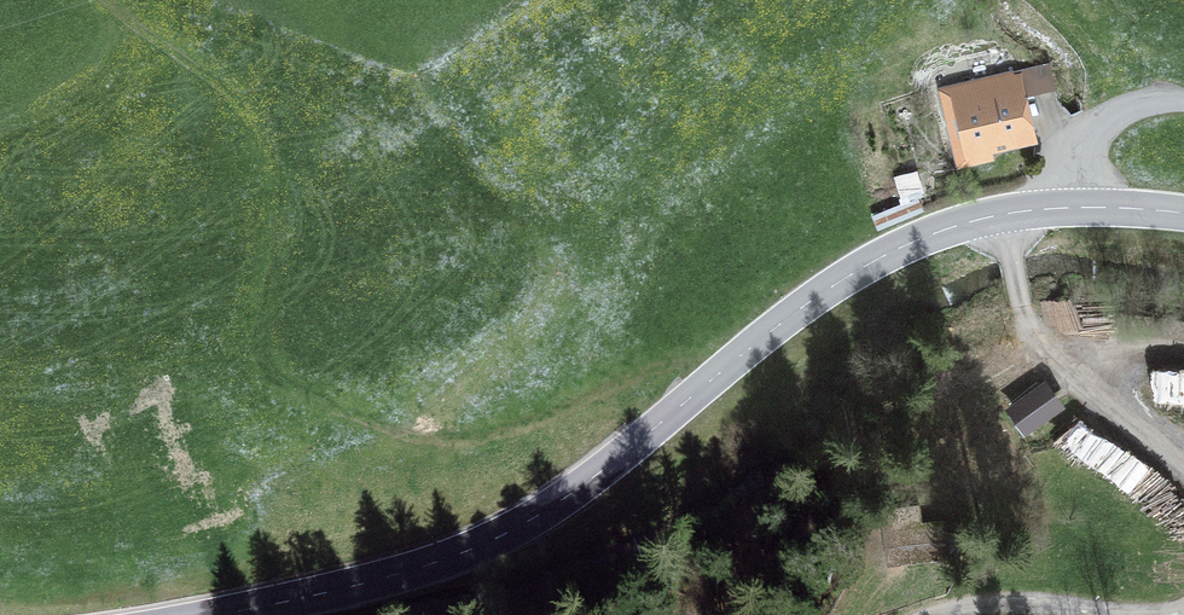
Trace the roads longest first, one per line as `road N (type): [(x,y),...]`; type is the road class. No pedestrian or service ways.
road 1 (secondary): [(220,614),(390,577),(498,537),(585,484),(810,301),(909,244),(1030,210),(1183,216)]
road 2 (track): [(710,381),(673,357),(464,440),(316,386),(267,357),(254,300),(278,205),(243,103),(118,0)]
road 3 (track): [(1002,214),(1038,342),(1183,466)]
road 4 (track): [(1141,614),(1022,604),(937,614)]

